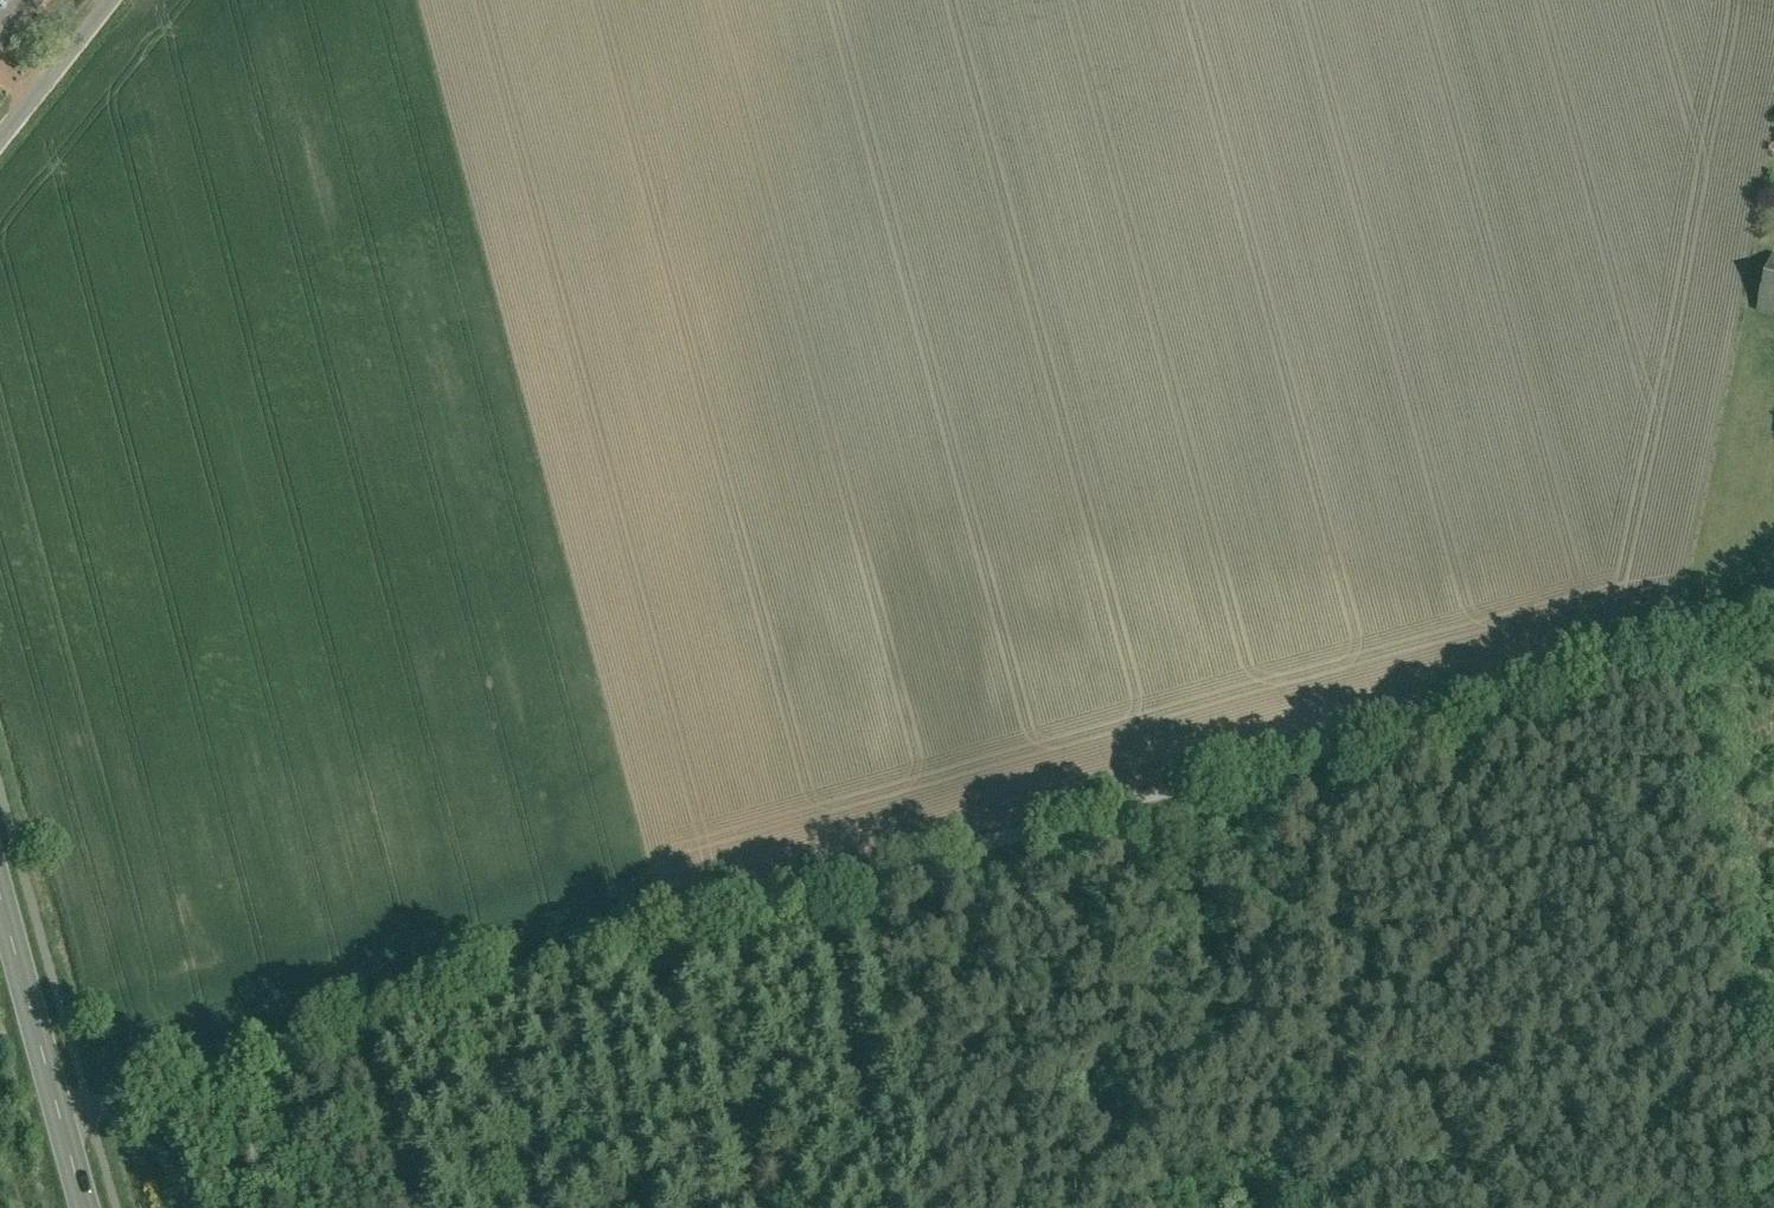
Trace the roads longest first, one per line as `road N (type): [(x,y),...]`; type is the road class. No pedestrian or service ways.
road 1 (unclassified): [(66,1113),(1773,616)]
road 2 (secondary): [(0,870),(66,1113)]
road 3 (unclassified): [(0,126),(102,0)]

